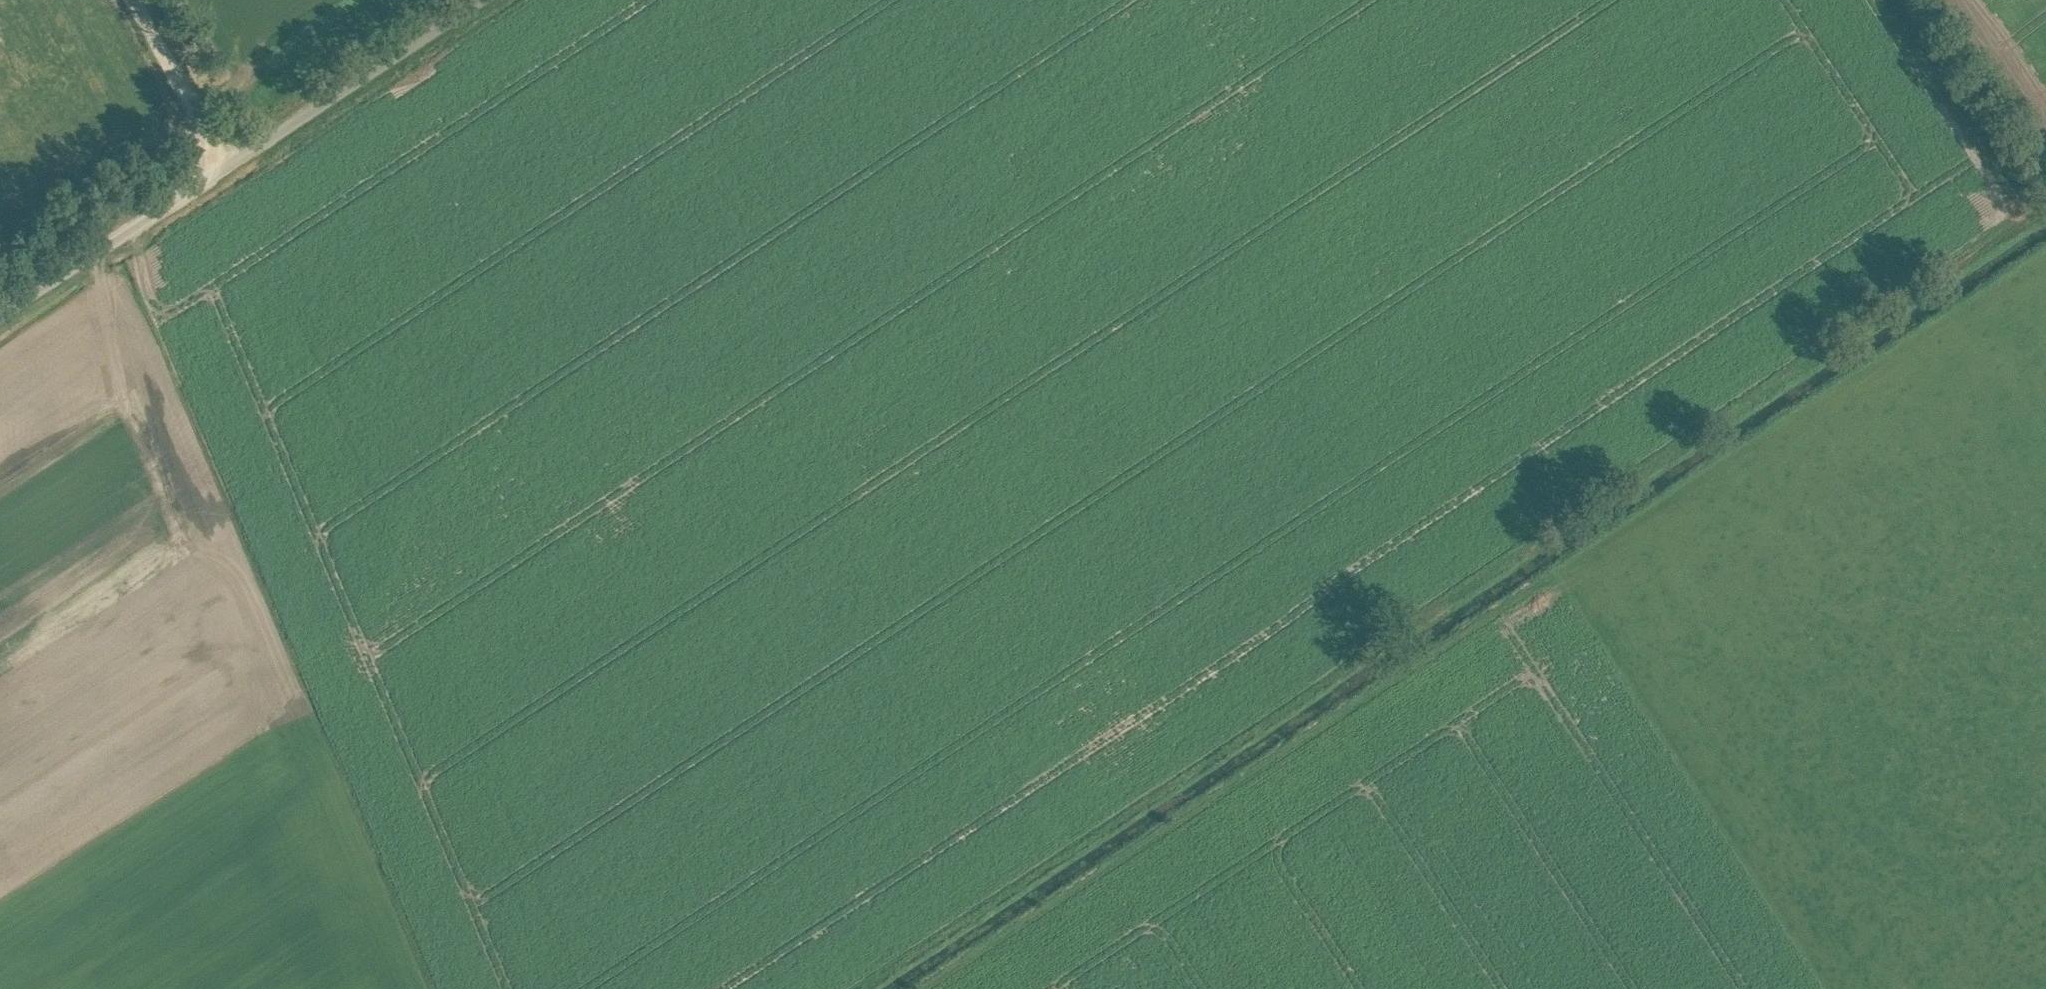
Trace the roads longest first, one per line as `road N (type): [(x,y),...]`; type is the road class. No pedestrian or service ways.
road 1 (unclassified): [(0,312),(473,0)]
road 2 (track): [(1922,0),(2035,180)]

